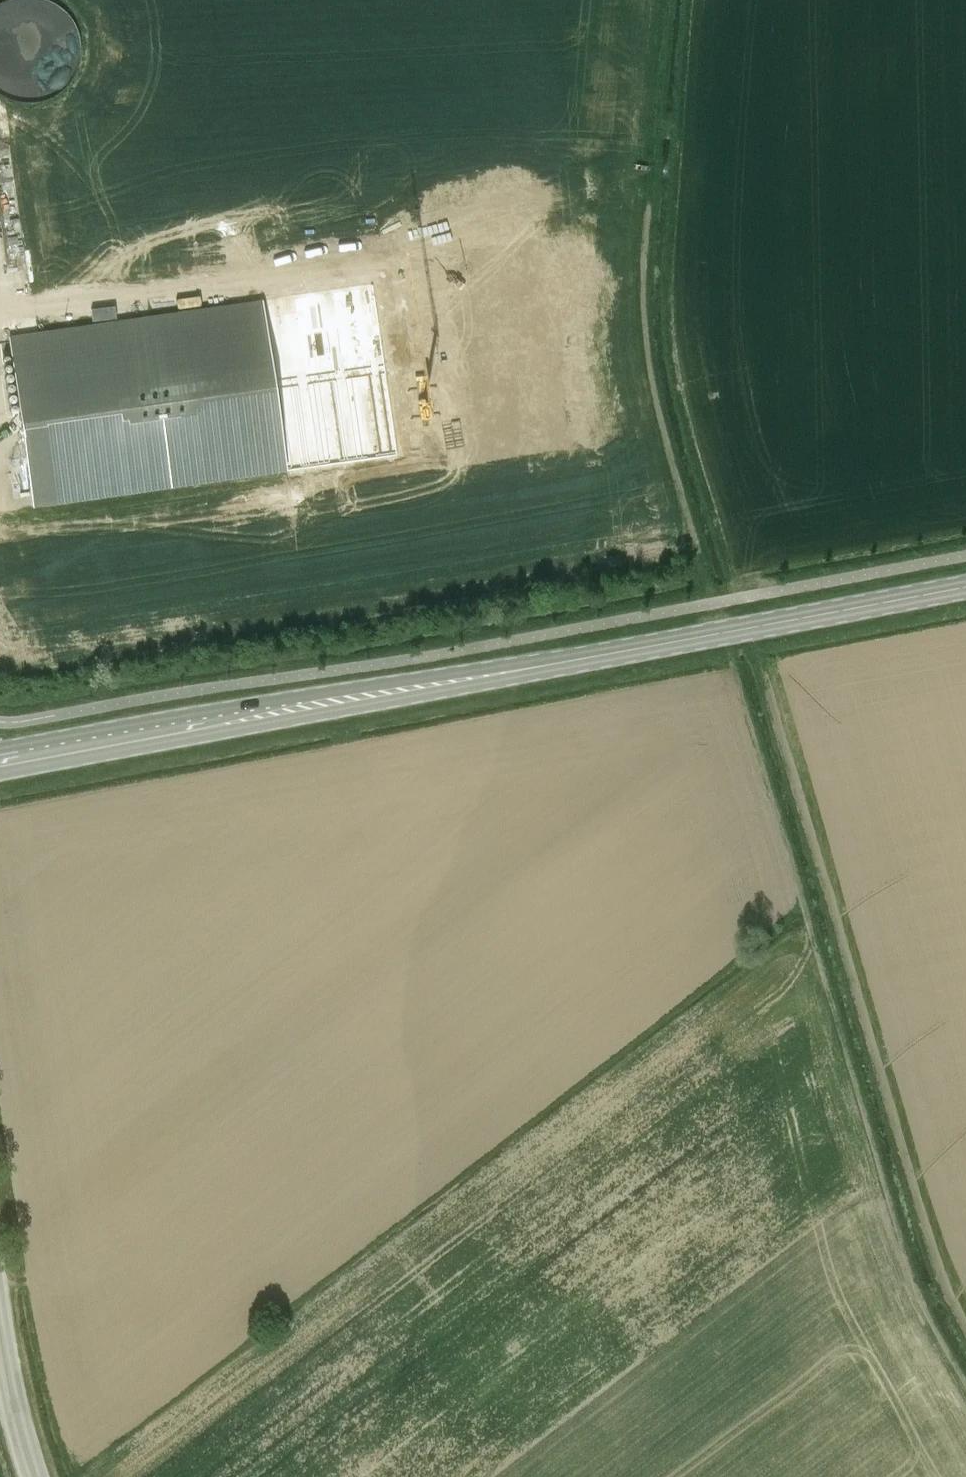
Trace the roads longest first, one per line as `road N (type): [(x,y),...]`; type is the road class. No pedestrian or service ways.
road 1 (secondary): [(0,764),(965,587)]
road 2 (unclassified): [(37,1476),(0,1315)]

